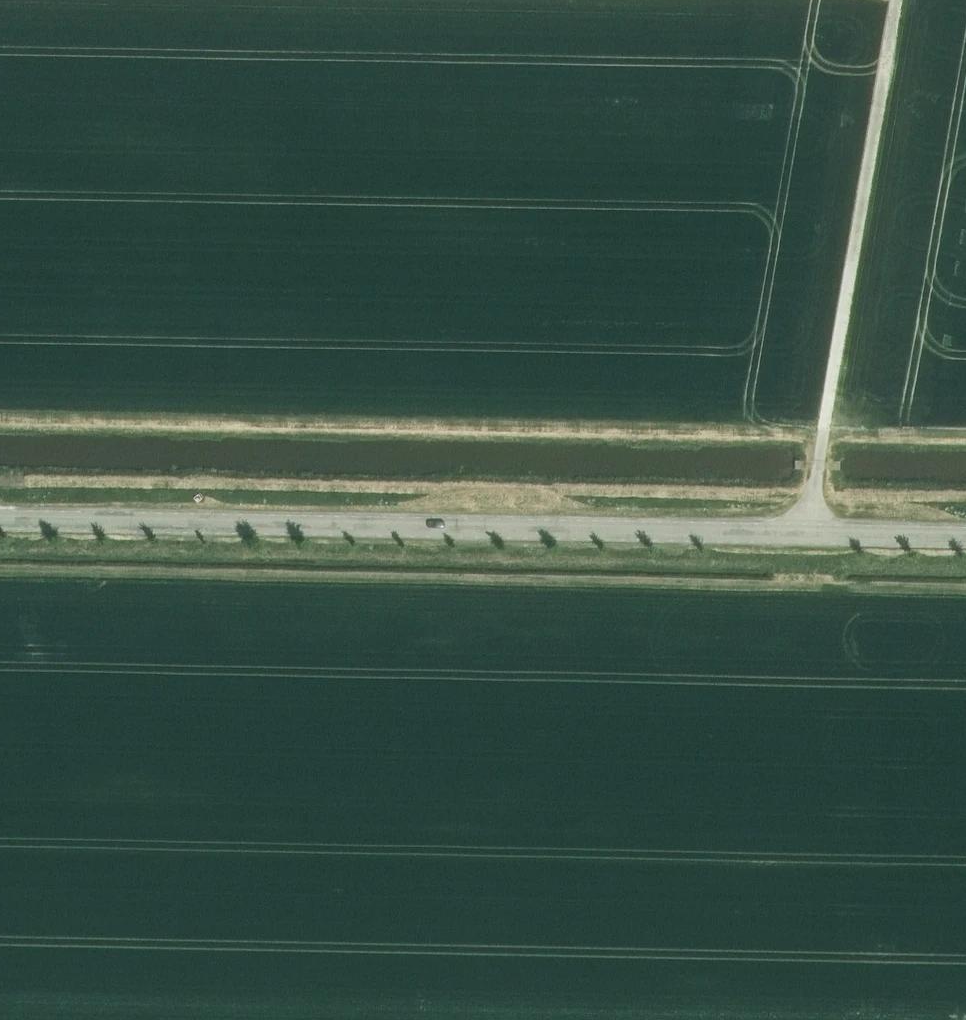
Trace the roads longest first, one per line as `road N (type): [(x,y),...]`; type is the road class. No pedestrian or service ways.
road 1 (tertiary): [(965,536),(0,518)]

